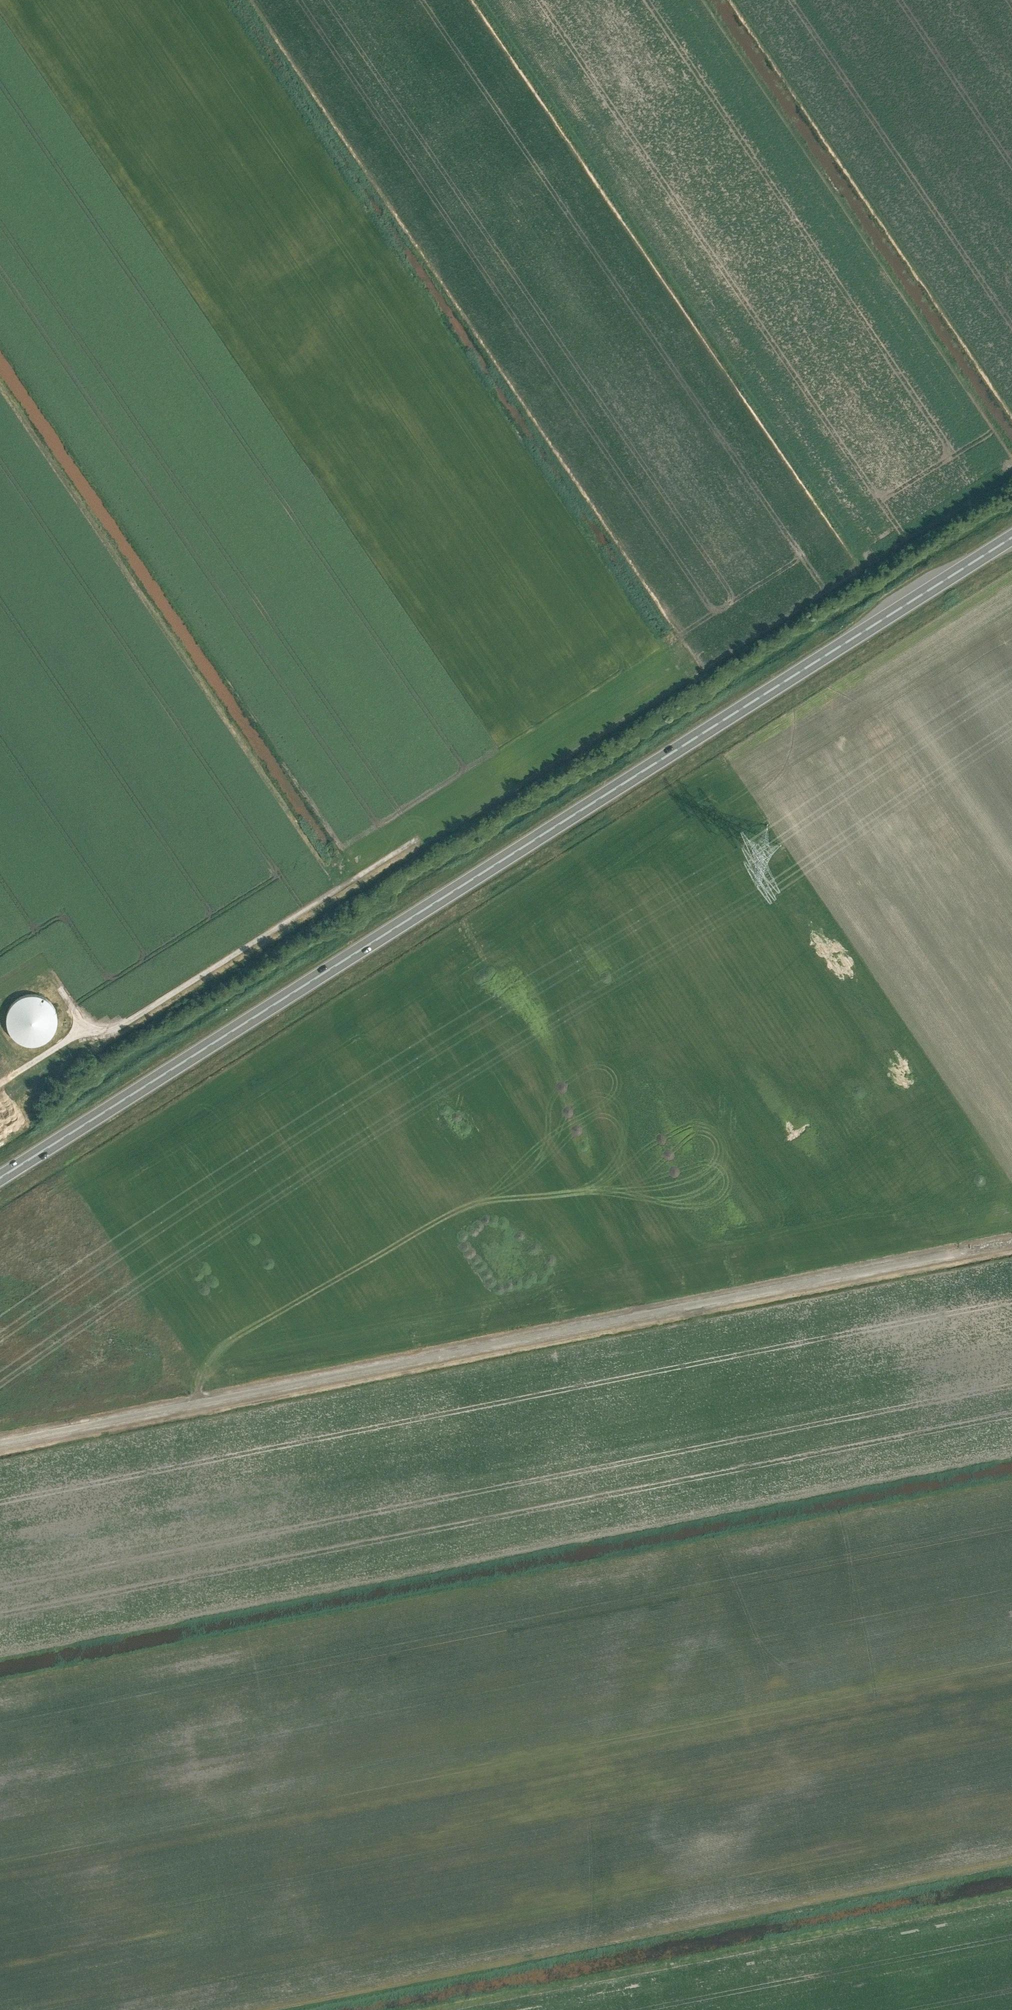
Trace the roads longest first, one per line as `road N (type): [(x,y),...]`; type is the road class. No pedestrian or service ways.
road 1 (trunk): [(0,1177),(1011,536)]
road 2 (unclassified): [(0,1443),(1011,1242)]

